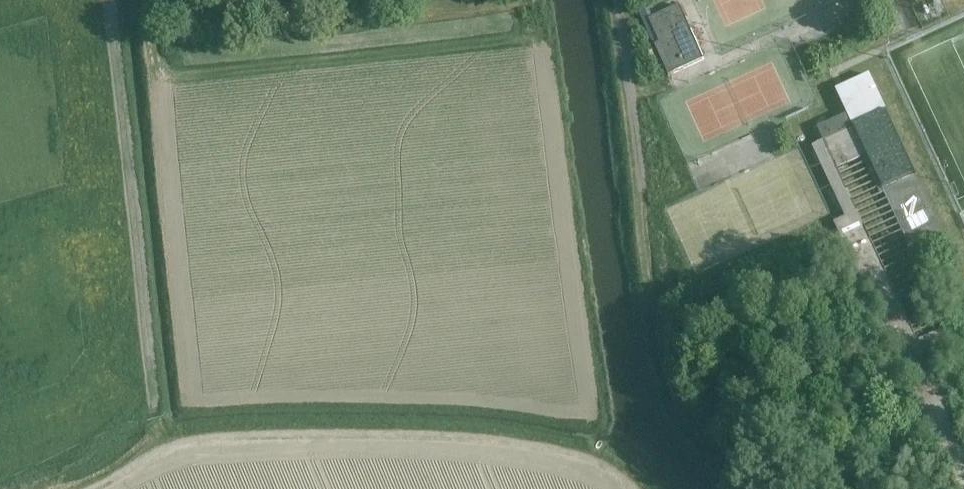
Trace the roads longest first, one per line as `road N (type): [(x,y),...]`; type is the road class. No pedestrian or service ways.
road 1 (track): [(745,488),(690,427),(671,392),(642,192)]

